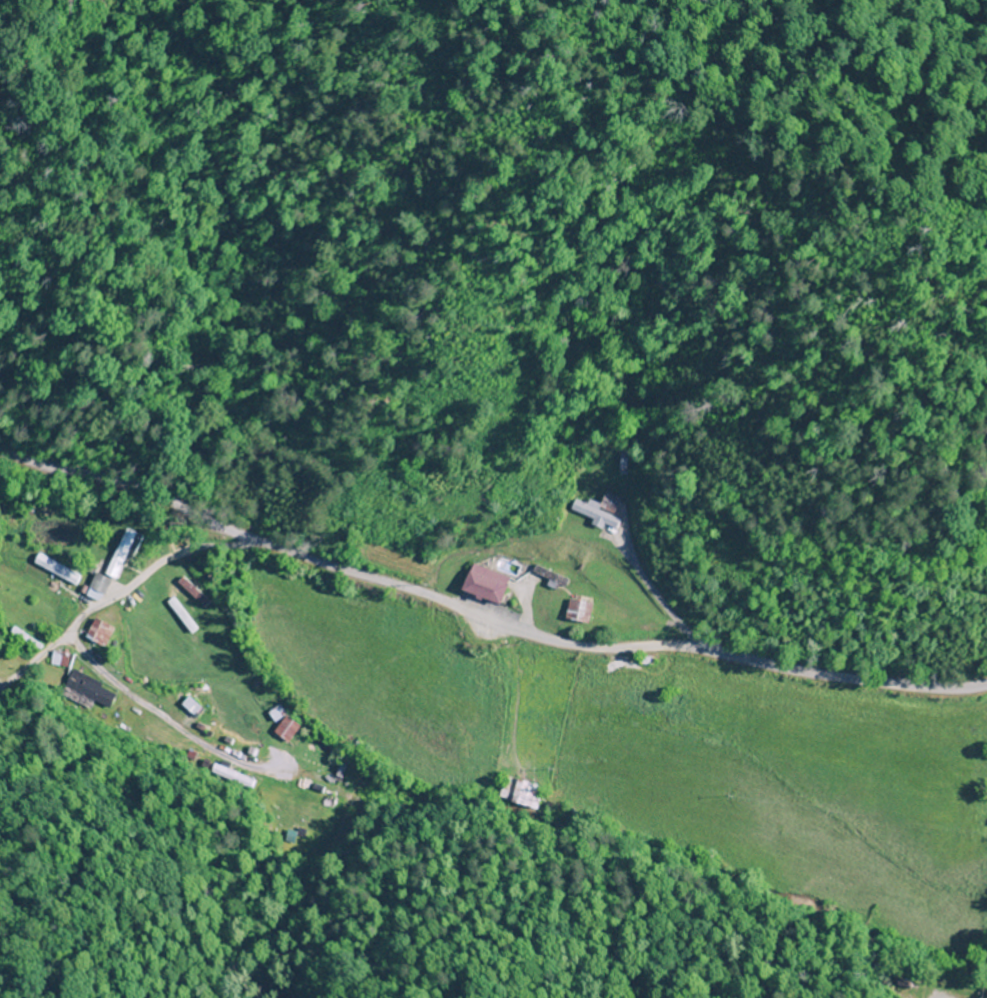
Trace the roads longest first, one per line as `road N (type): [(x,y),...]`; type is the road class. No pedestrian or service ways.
road 1 (residential): [(986,688),(885,691),(673,656),(579,655),(271,556),(149,501),(0,458)]
road 2 (residential): [(271,556),(182,578),(128,620),(116,648),(128,693),(224,757)]

